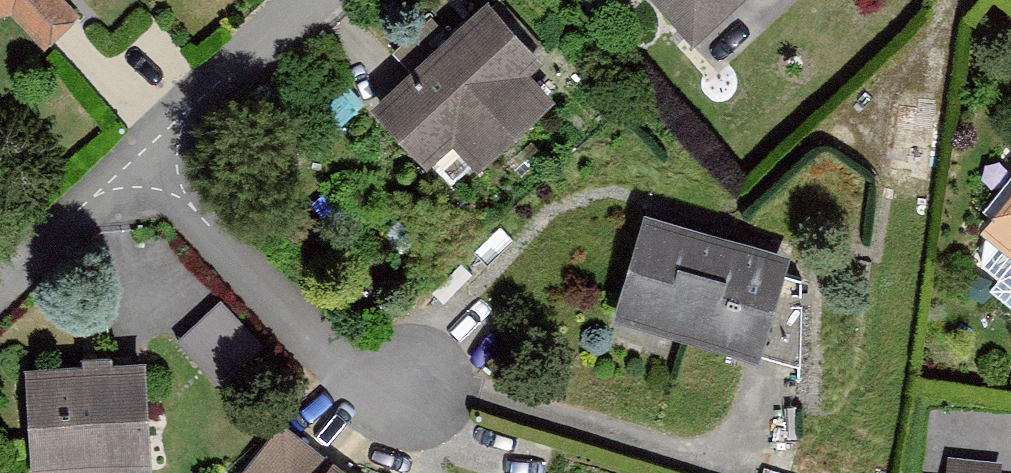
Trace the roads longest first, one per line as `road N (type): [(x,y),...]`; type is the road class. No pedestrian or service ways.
road 1 (residential): [(140,155),(348,366),(412,390)]
road 2 (residential): [(306,0),(140,155)]
road 3 (residential): [(140,155),(0,284)]

